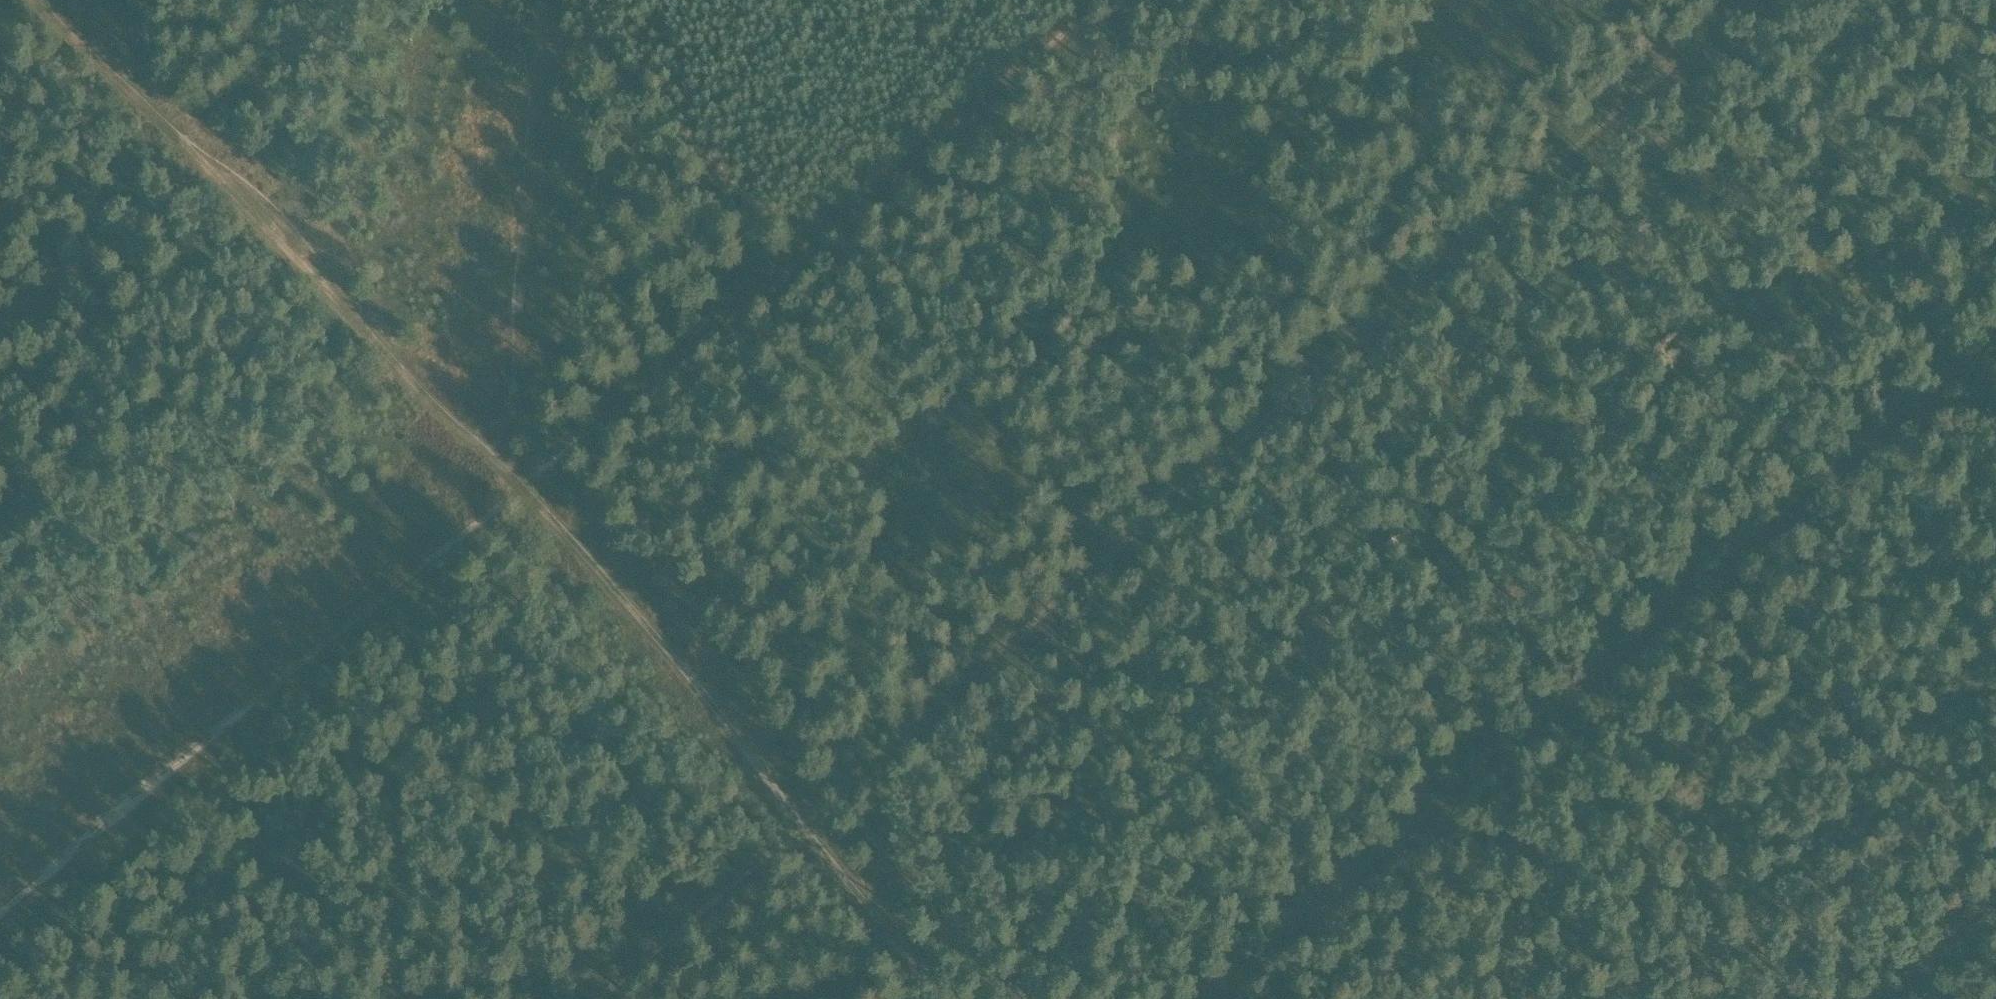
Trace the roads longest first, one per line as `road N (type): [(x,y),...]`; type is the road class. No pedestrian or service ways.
road 1 (track): [(1760,0),(594,998)]
road 2 (track): [(1235,998),(1995,348)]
road 3 (track): [(517,477),(1088,0)]
road 4 (track): [(953,998),(517,477)]
road 5 (track): [(0,906),(517,477)]
road 6 (track): [(517,477),(49,0)]
road 7 (track): [(564,0),(517,477)]
road 8 (track): [(0,342),(213,166)]
road 9 (track): [(1904,998),(1995,920)]

